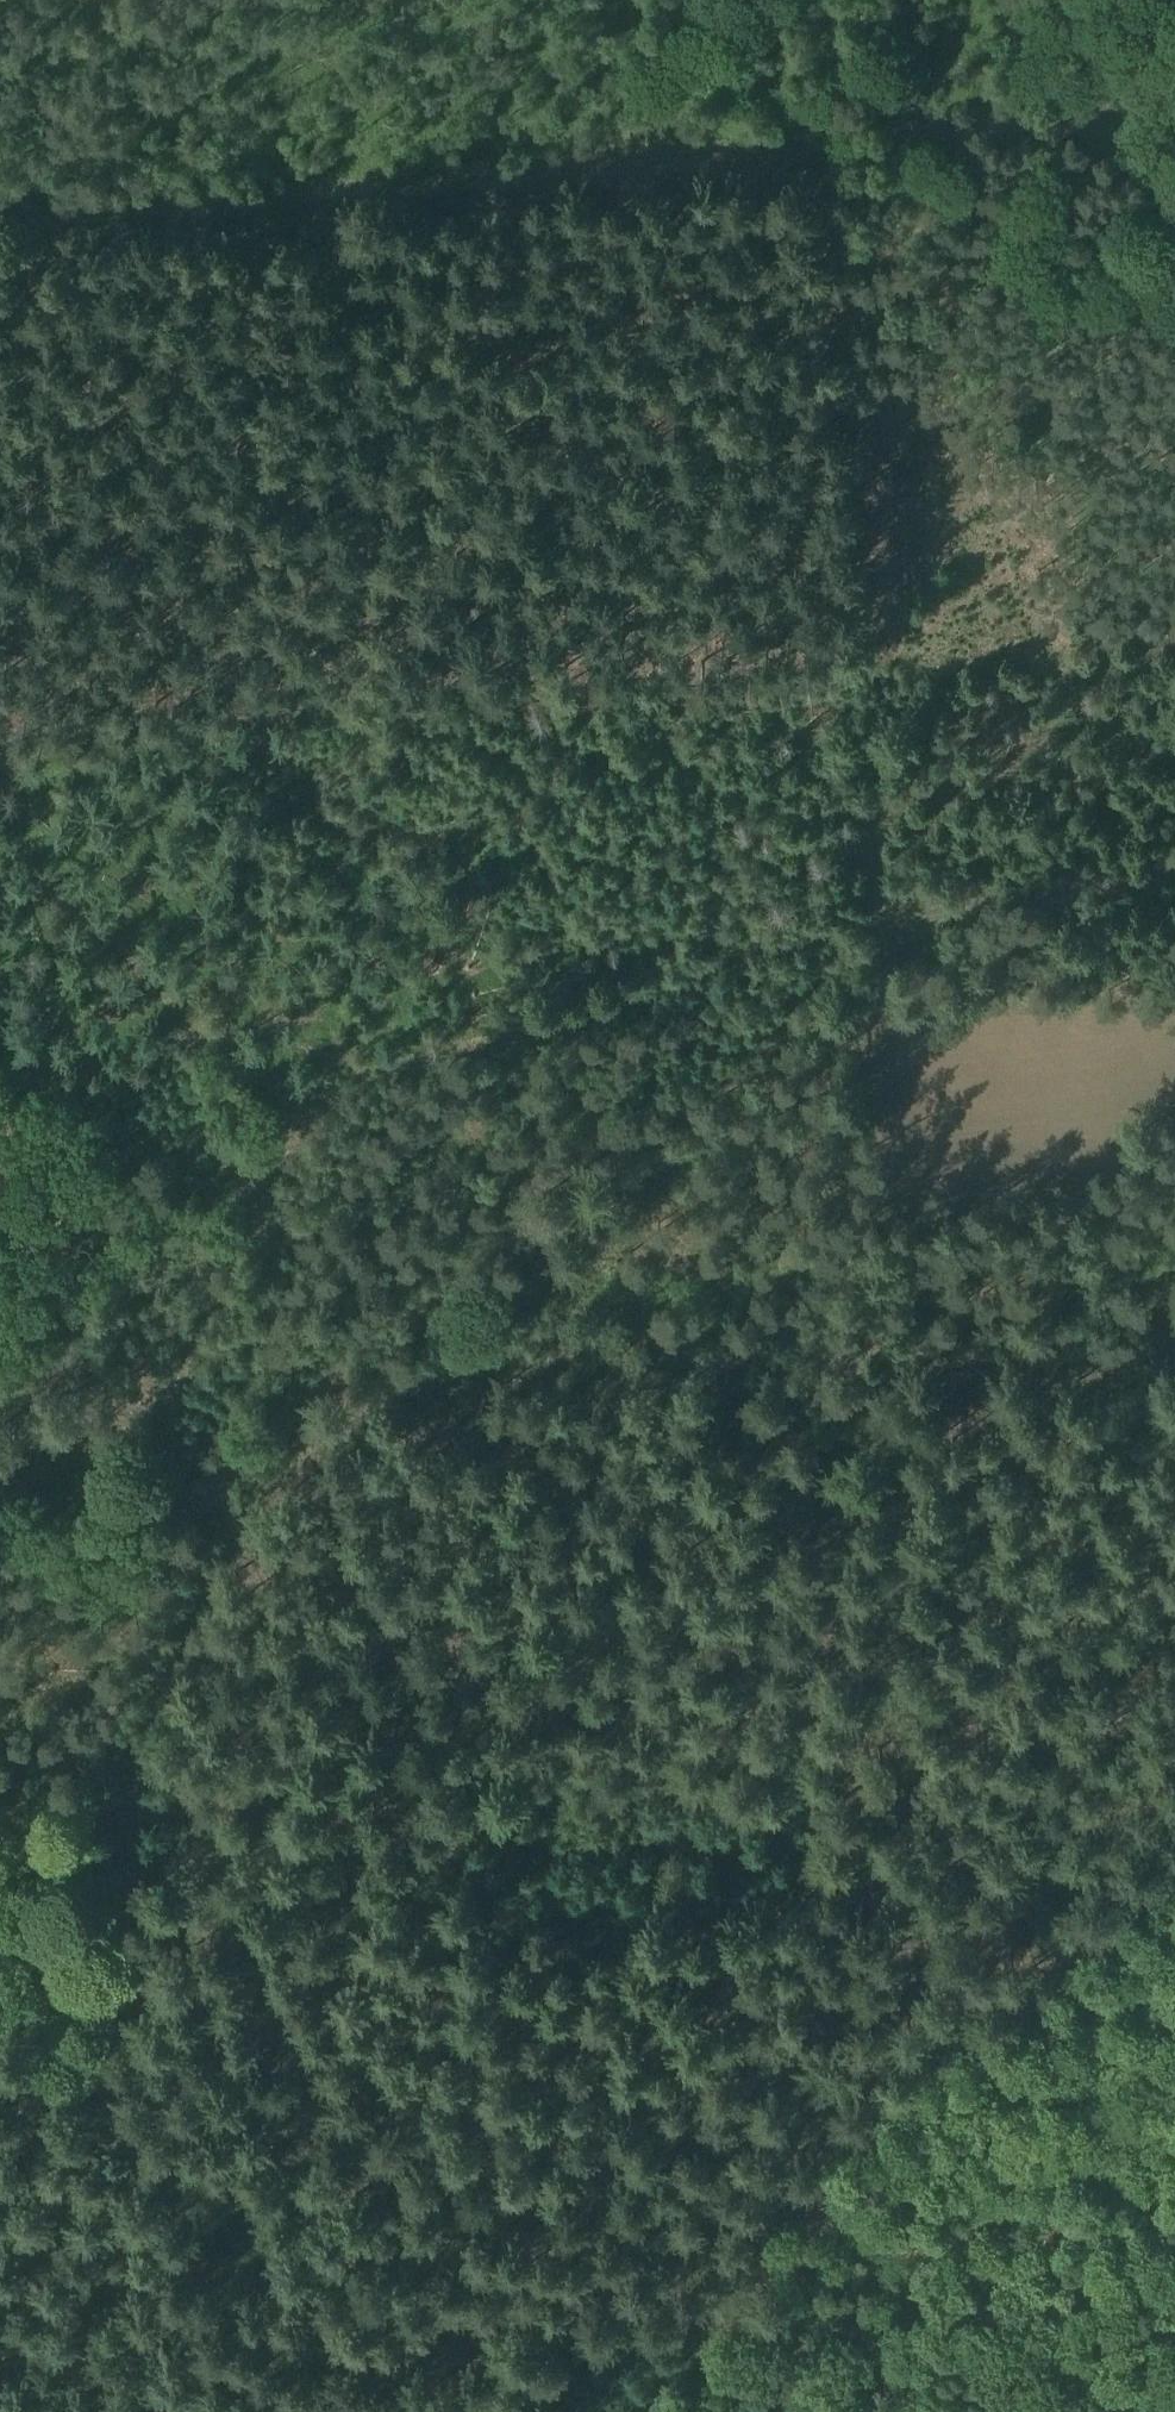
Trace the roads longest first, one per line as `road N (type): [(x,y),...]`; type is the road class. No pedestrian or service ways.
road 1 (track): [(0,1540),(125,1447),(168,1388),(306,1118),(361,1081),(808,936),(936,911),(1174,884)]
road 2 (track): [(0,217),(1174,104)]
road 3 (track): [(1174,1850),(520,2411)]
road 4 (track): [(306,1118),(265,1093),(0,827)]
road 5 (track): [(1174,2382),(824,2151)]

